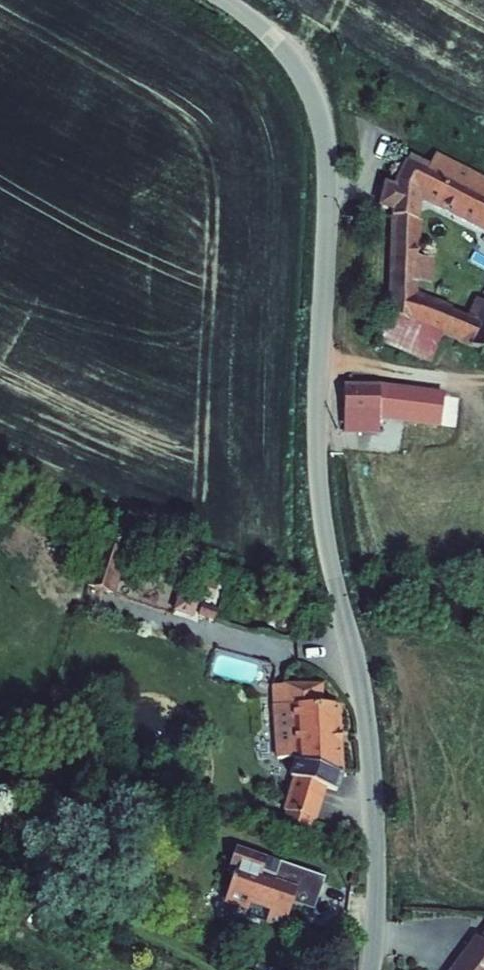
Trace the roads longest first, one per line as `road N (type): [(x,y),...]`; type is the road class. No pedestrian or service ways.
road 1 (residential): [(225,0),(294,59),(321,126),(319,492),(371,756),(377,879),(370,969)]

